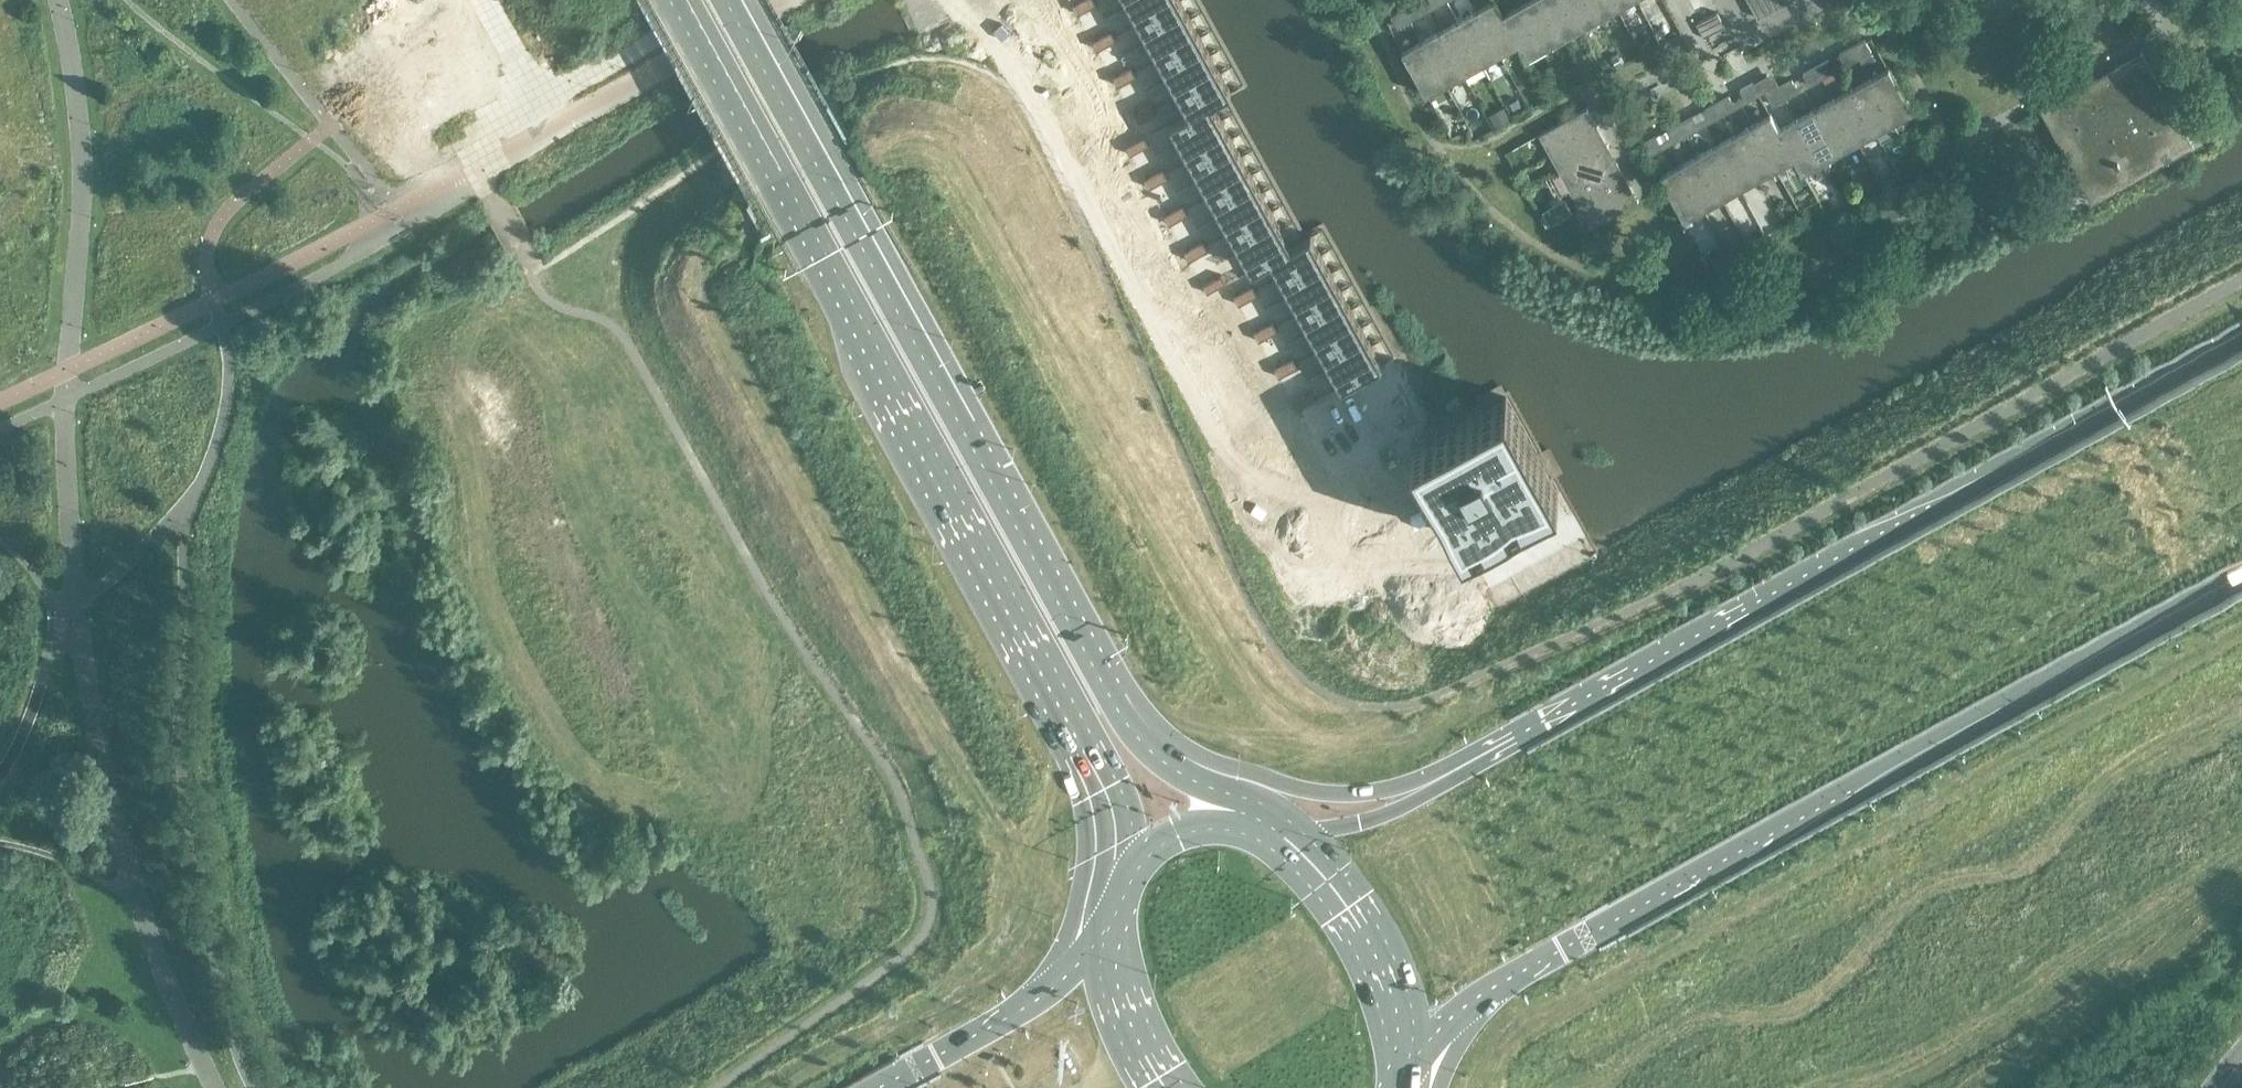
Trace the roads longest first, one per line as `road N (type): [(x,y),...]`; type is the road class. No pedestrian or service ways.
road 1 (motorway): [(2241,286),(799,1087)]
road 2 (motorway): [(2241,402),(993,1087)]
road 3 (motorway): [(1099,1087),(2241,458)]
road 4 (motorway): [(1179,1087),(2241,502)]
road 5 (motorway): [(1391,1087),(2241,620)]
road 6 (residential): [(1050,0),(1118,128),(1116,153),(1194,299),(1226,315),(1302,446),(1409,486),(1467,585),(1576,524)]
road 7 (motorway): [(1513,977),(2241,566)]
road 8 (motorway): [(2241,345),(1519,735)]
road 9 (trunk): [(1105,687),(726,0)]
road 10 (trunk): [(914,412),(912,524),(1075,826),(1066,948),(1043,996)]
road 11 (trunk): [(914,412),(1118,783),(1130,843),(1115,911)]
road 12 (trunk): [(687,0),(914,412)]
road 13 (motorway): [(1519,735),(1392,788),(1319,793),(1200,754),(1136,696),(1105,687)]
road 14 (trunk): [(1409,1076),(1394,1002),(1367,937),(1283,835)]
road 15 (motorway): [(1519,735),(1514,746),(1393,812),(1283,835)]
road 16 (trunk): [(1283,835),(1251,801),(1161,760),(1105,687)]
road 17 (trunk): [(1283,835),(1209,827),(1176,833),(1139,865),(1115,911)]
road 18 (trunk): [(1115,911),(1112,954),(1122,1001),(1166,1087)]
road 19 (motorway): [(1043,996),(880,1087)]
road 20 (motorway): [(1409,1076),(1450,1019),(1513,977)]
road 21 (primary): [(1441,1087),(1469,1028),(1513,977)]

